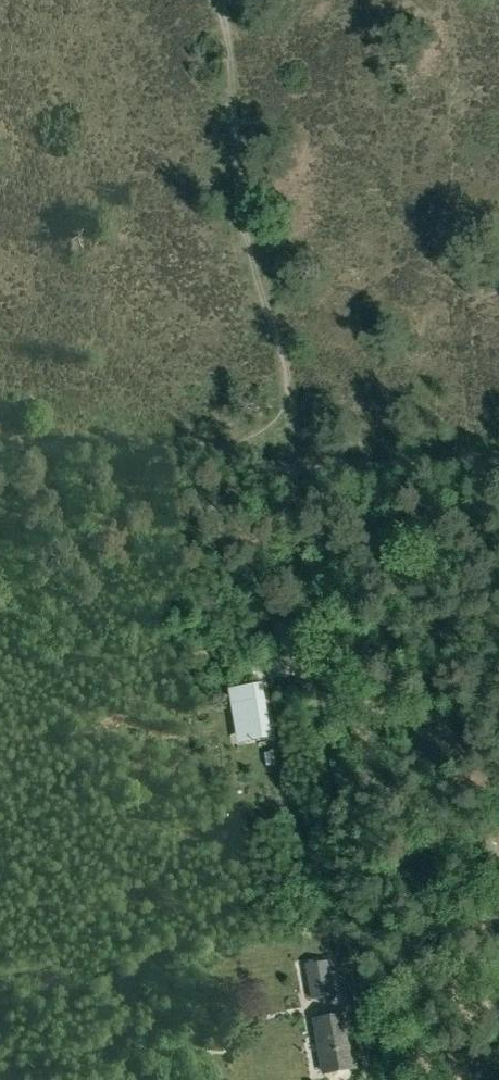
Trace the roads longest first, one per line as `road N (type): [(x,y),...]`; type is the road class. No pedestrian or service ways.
road 1 (track): [(303,463),(378,1079)]
road 2 (track): [(213,0),(245,236),(288,371),(303,463)]
road 3 (track): [(303,463),(0,445)]

